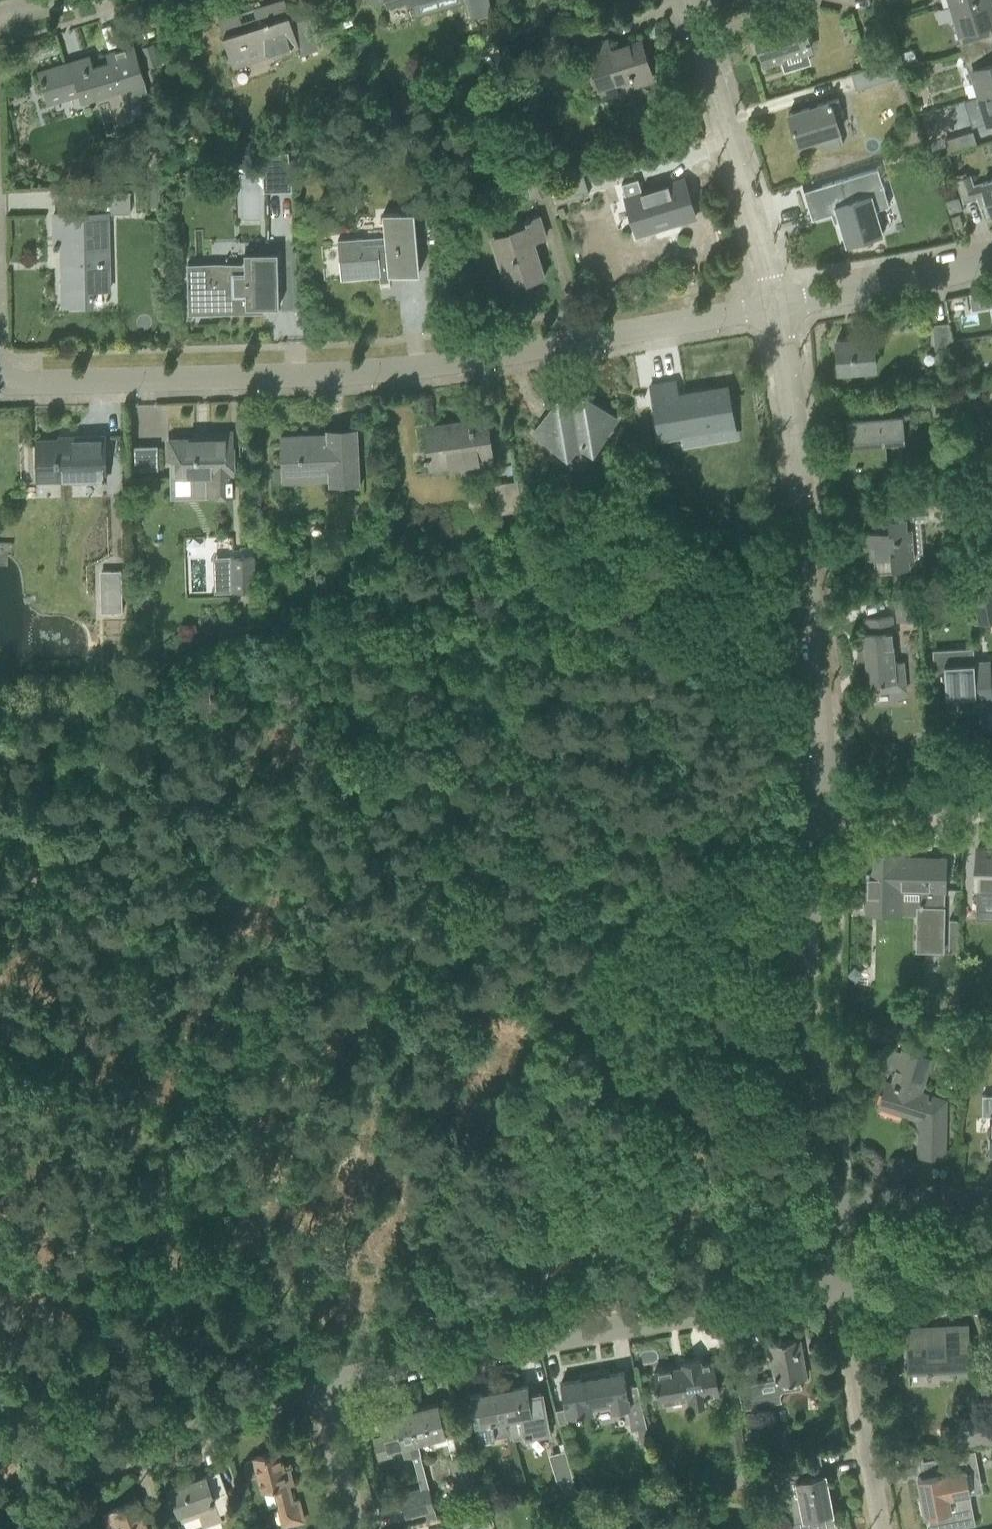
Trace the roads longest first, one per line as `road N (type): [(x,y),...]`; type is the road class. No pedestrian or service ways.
road 1 (track): [(762,1303),(745,1237),(696,1152),(490,936),(285,639),(246,629)]
road 2 (residential): [(0,376),(15,383),(343,375),(778,306)]
road 3 (residential): [(320,1384),(836,1291)]
road 4 (residential): [(814,797),(811,617),(778,306)]
road 5 (residential): [(820,1198),(805,989),(814,797)]
road 6 (track): [(814,811),(690,814),(637,837),(562,895),(472,913)]
road 7 (track): [(66,896),(193,1095),(175,1118),(161,1217)]
road 8 (track): [(193,1095),(327,1017),(472,913)]
road 9 (residential): [(778,306),(685,0)]
road 10 (residential): [(83,1472),(320,1384)]
road 11 (residential): [(882,1528),(836,1291)]
road 12 (residential): [(778,306),(991,263)]
road 13 (residential): [(814,797),(991,788)]
road 14 (residential): [(991,1201),(820,1198)]
road 15 (residential): [(836,1291),(991,1285)]
road 16 (residential): [(357,1528),(320,1384)]

